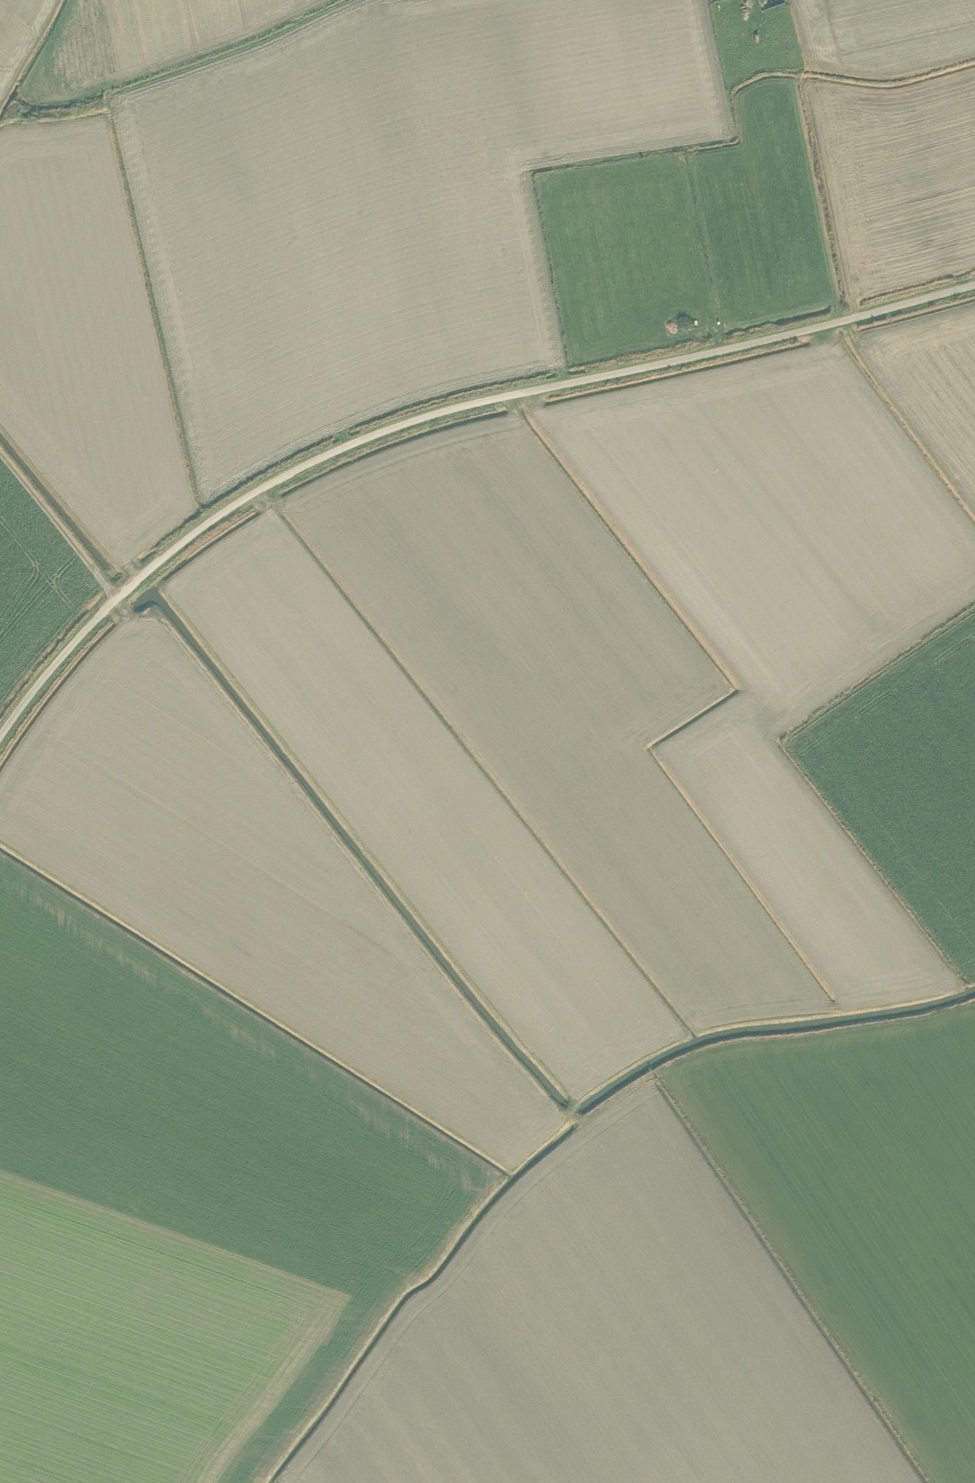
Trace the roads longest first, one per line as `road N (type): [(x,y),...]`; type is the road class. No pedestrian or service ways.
road 1 (unclassified): [(0,732),(120,593),(228,510),(338,450),(465,408),(974,287)]

